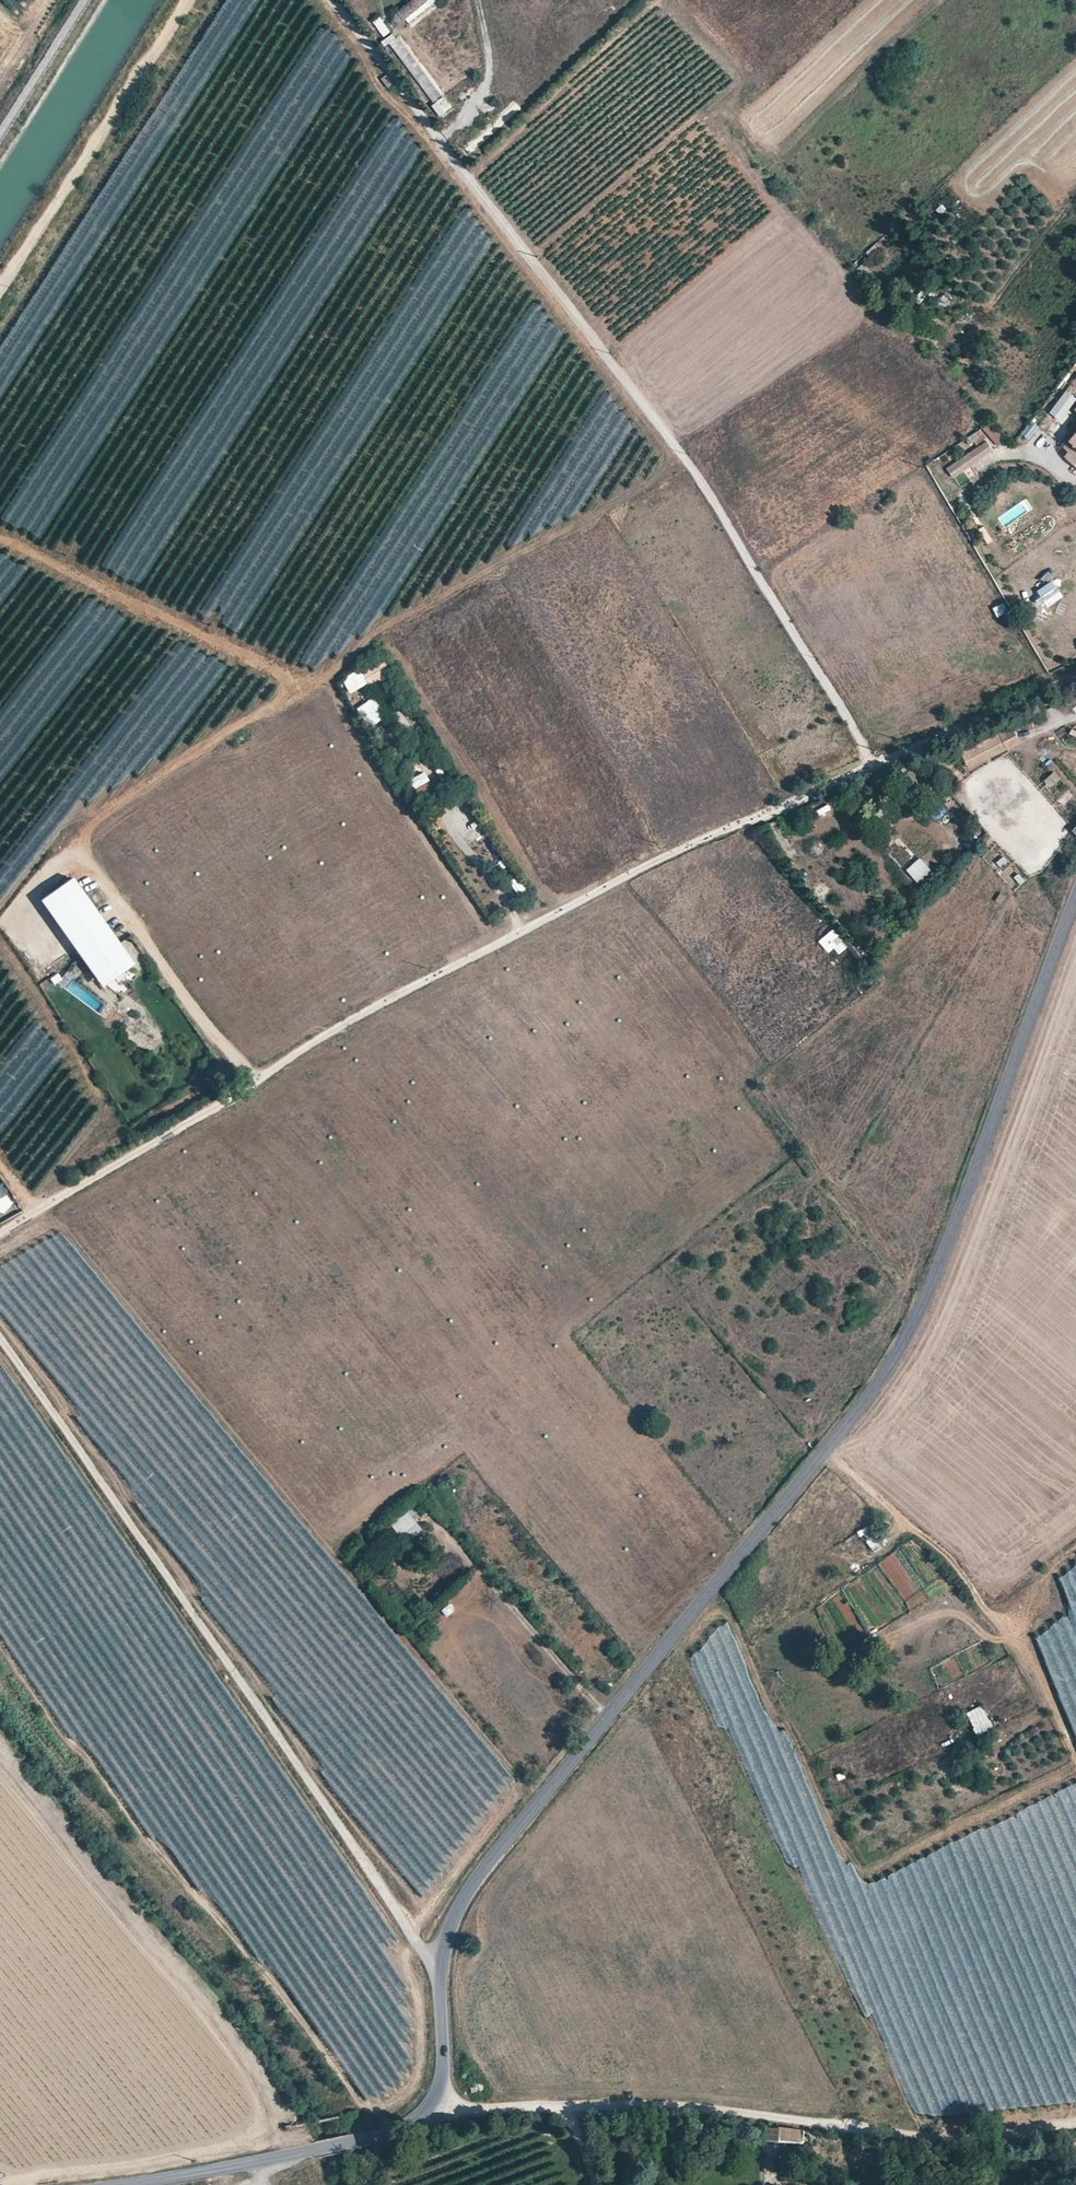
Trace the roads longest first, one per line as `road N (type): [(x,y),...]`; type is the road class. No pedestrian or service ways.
road 1 (tertiary): [(1075,901),(940,1265),(898,1351),(872,1394),(490,1856),(448,1925),(441,1972)]
road 2 (unclassified): [(0,1229),(423,977),(664,853),(875,766)]
road 3 (unclassified): [(344,0),(561,274),(697,467),(875,766)]
road 4 (unclassified): [(0,1333),(441,1972)]
road 5 (unclassified): [(438,2105),(724,2107),(948,2140),(1075,2127)]
road 6 (track): [(831,1443),(988,1611),(1036,1679),(1075,1758)]
road 7 (track): [(0,290),(187,0)]
road 8 (tertiary): [(438,2105),(413,2126),(374,2139),(166,2184)]
road 9 (unclassified): [(875,766),(1075,675)]
road 10 (tertiary): [(441,1972),(445,2069),(438,2105)]

